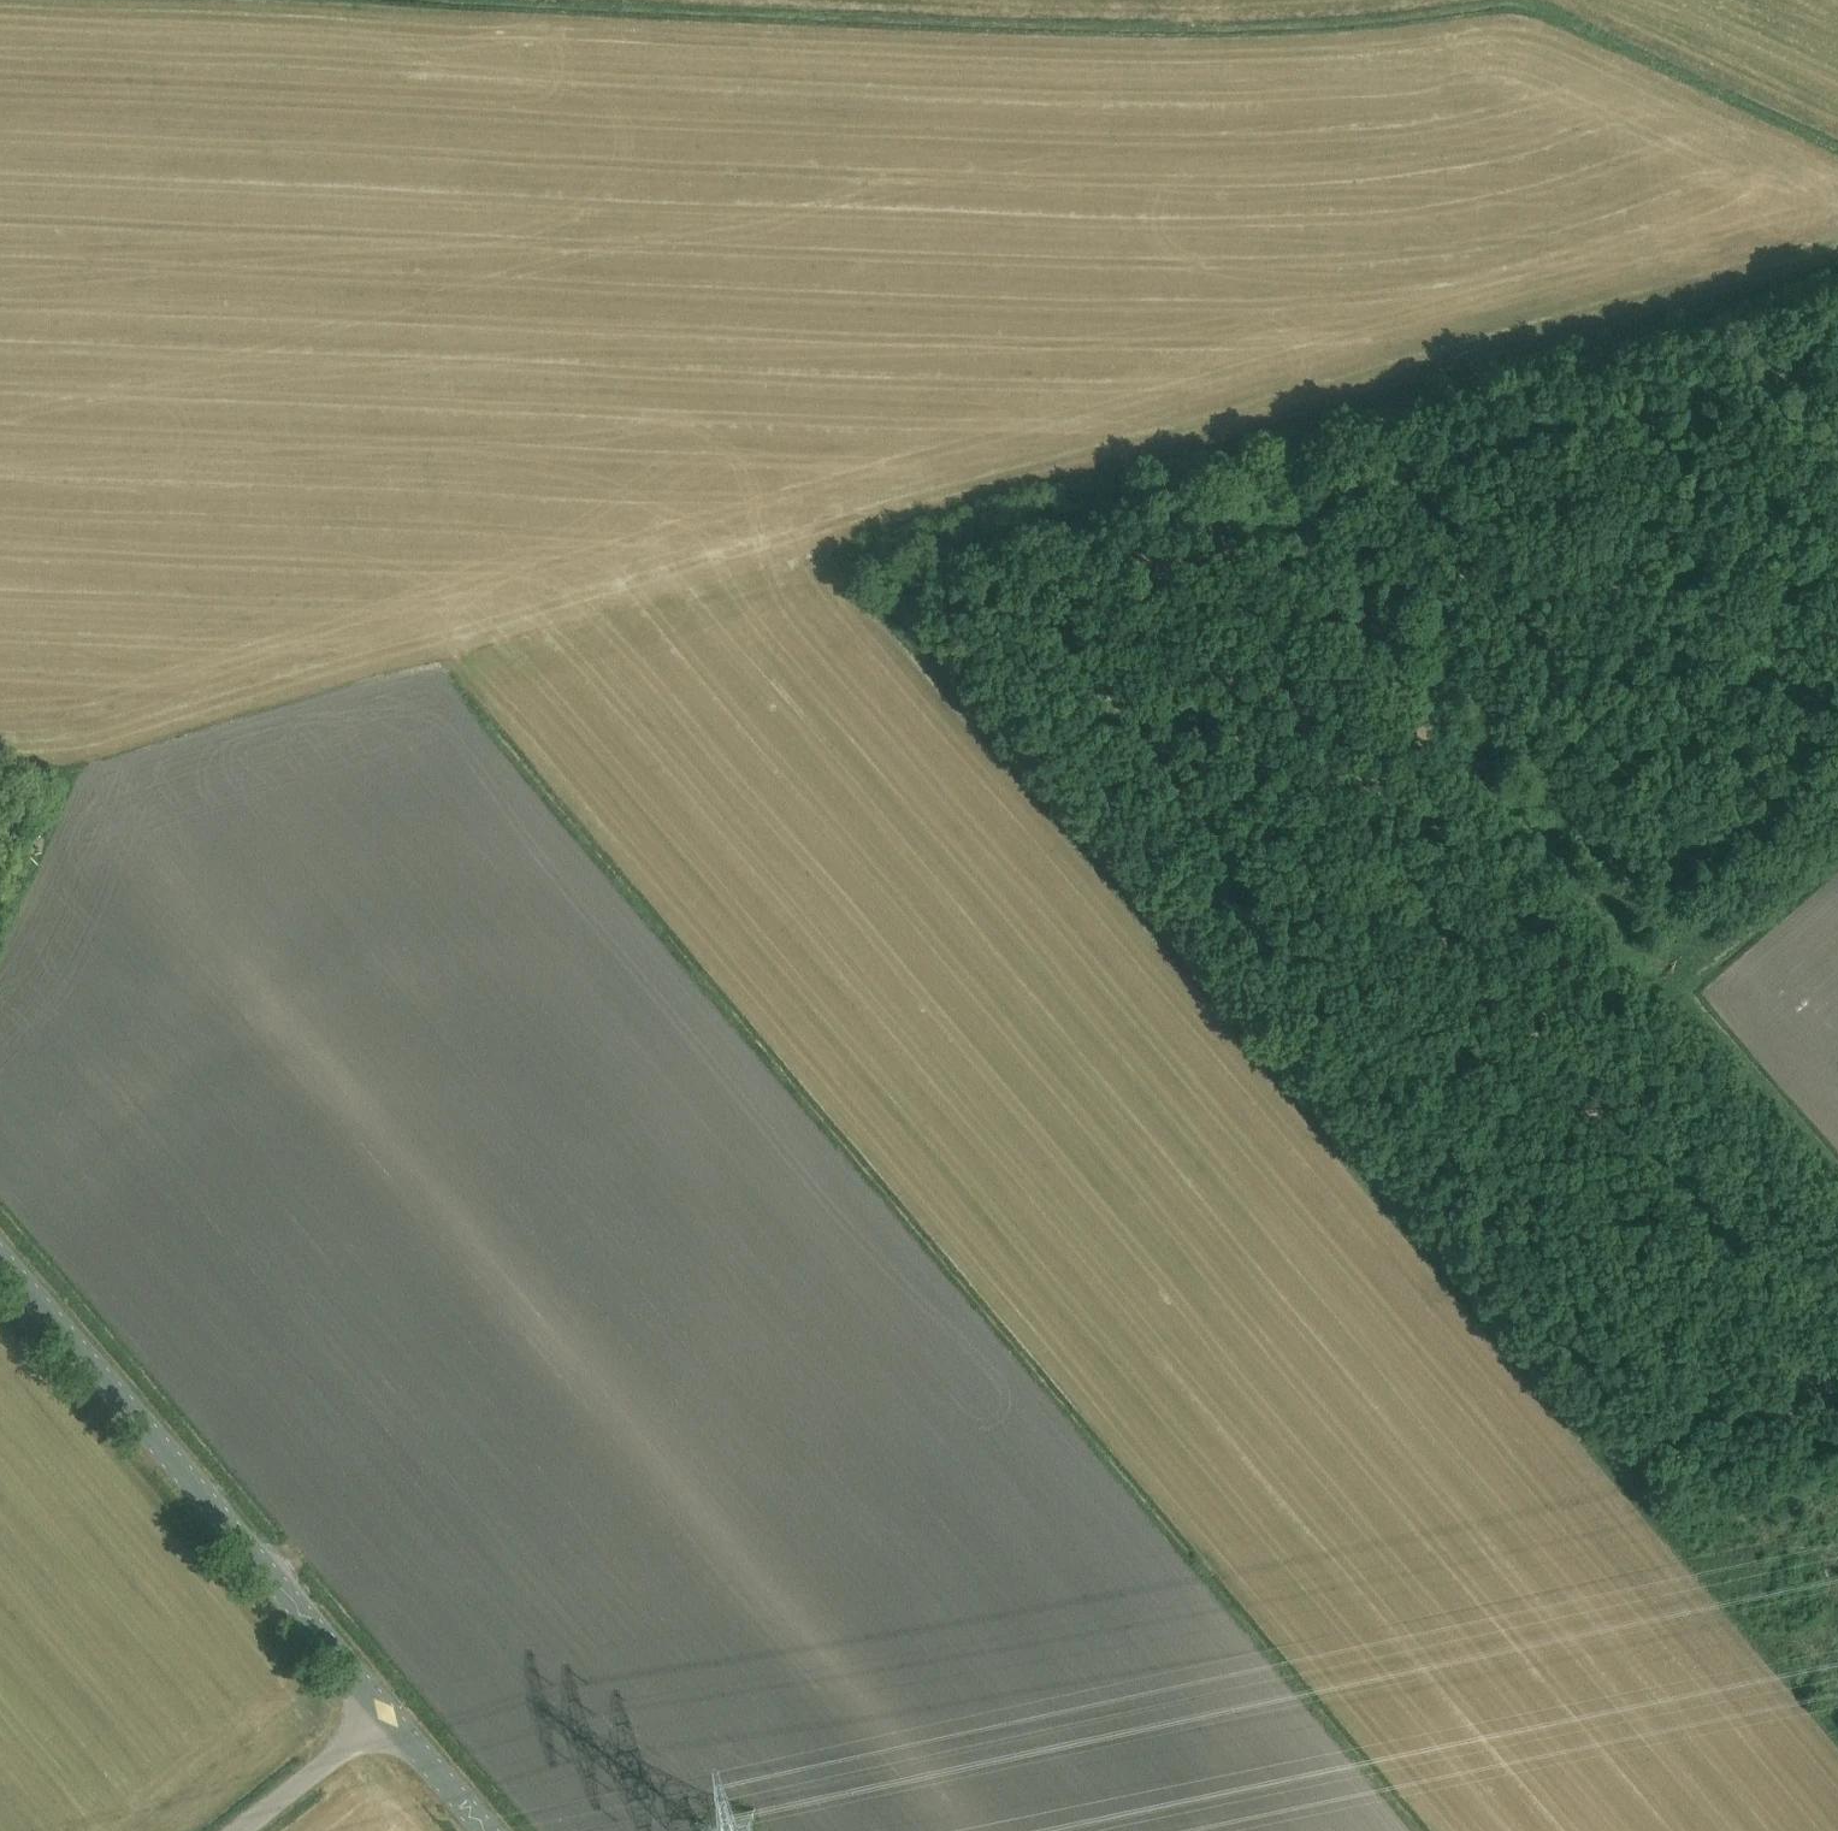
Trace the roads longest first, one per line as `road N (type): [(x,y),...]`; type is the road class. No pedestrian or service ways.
road 1 (tertiary): [(390,1719),(0,1260)]
road 2 (unclassified): [(248,1830),(390,1719)]
road 3 (tertiary): [(485,1830),(390,1719)]

